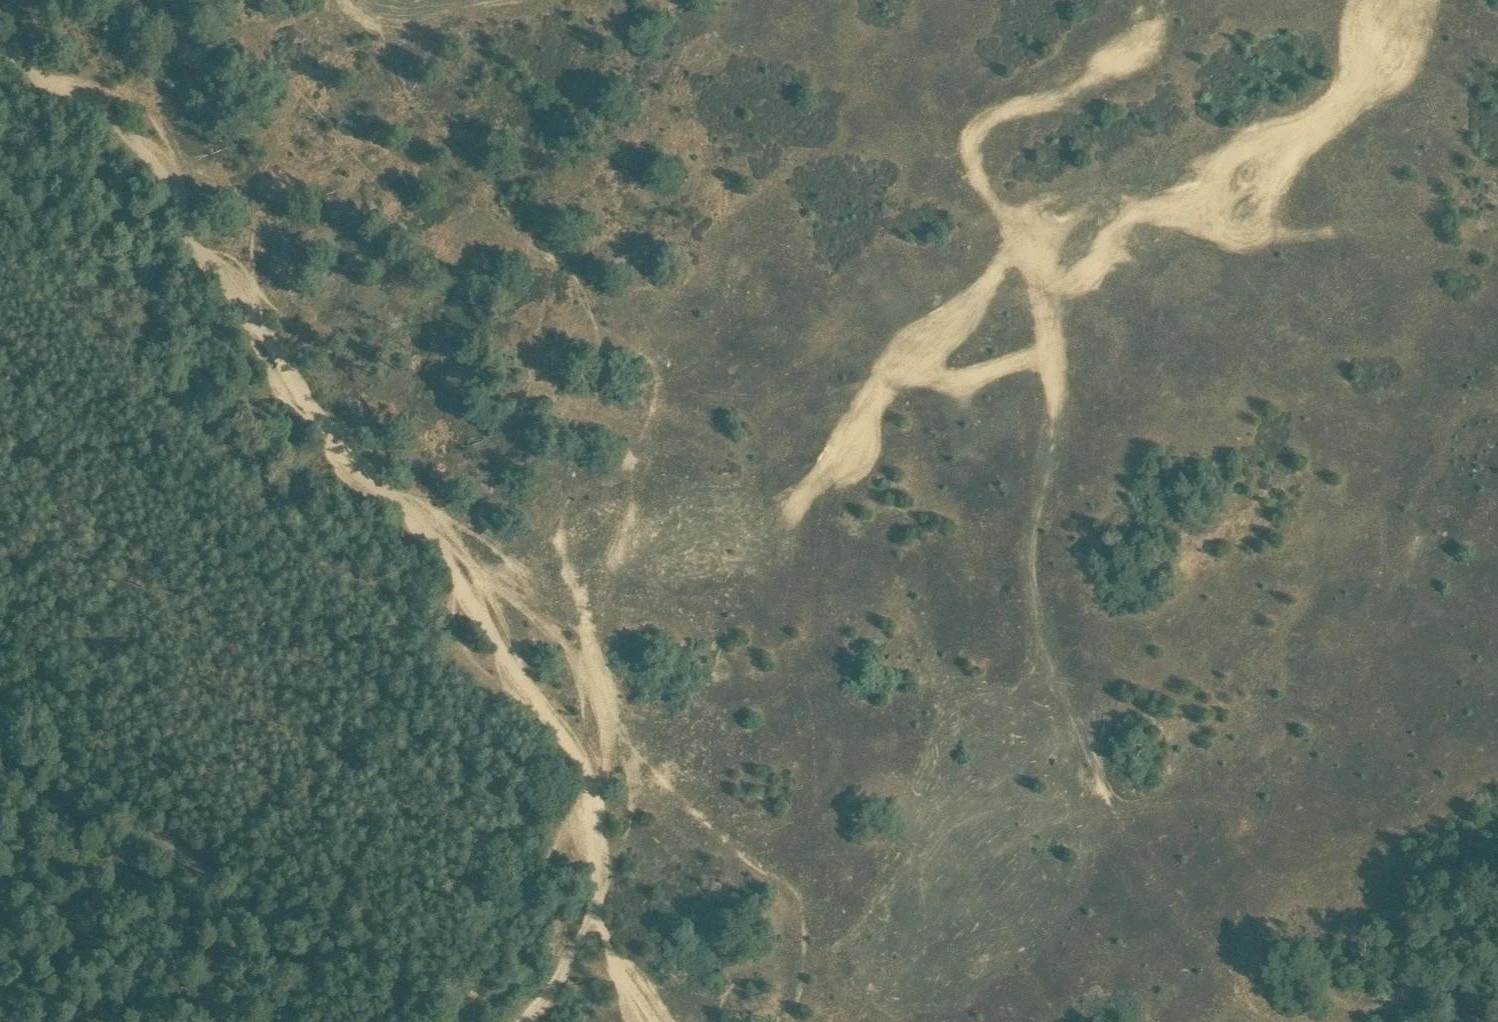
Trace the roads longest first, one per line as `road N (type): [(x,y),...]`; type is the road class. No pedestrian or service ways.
road 1 (track): [(0,696),(194,854),(216,882),(245,977),(242,1021)]

